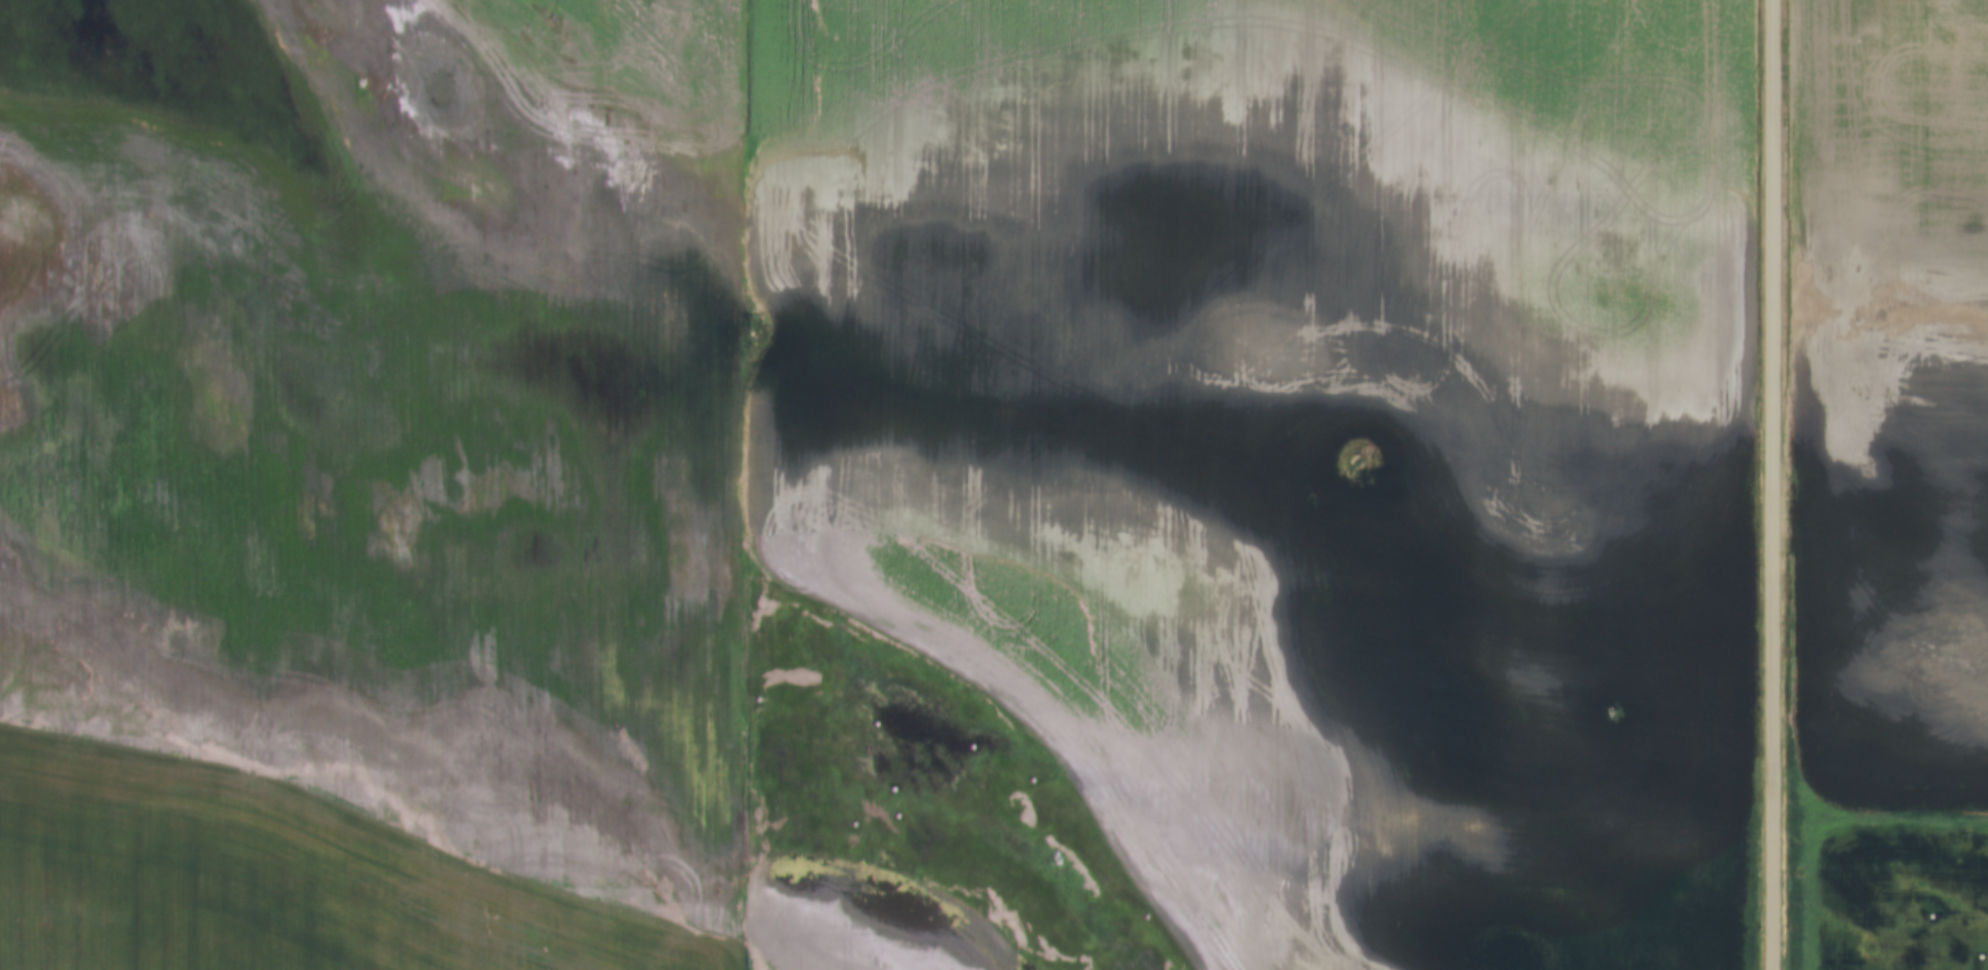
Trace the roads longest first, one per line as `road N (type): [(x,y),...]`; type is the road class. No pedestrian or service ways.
road 1 (residential): [(1772,0),(1770,969)]

